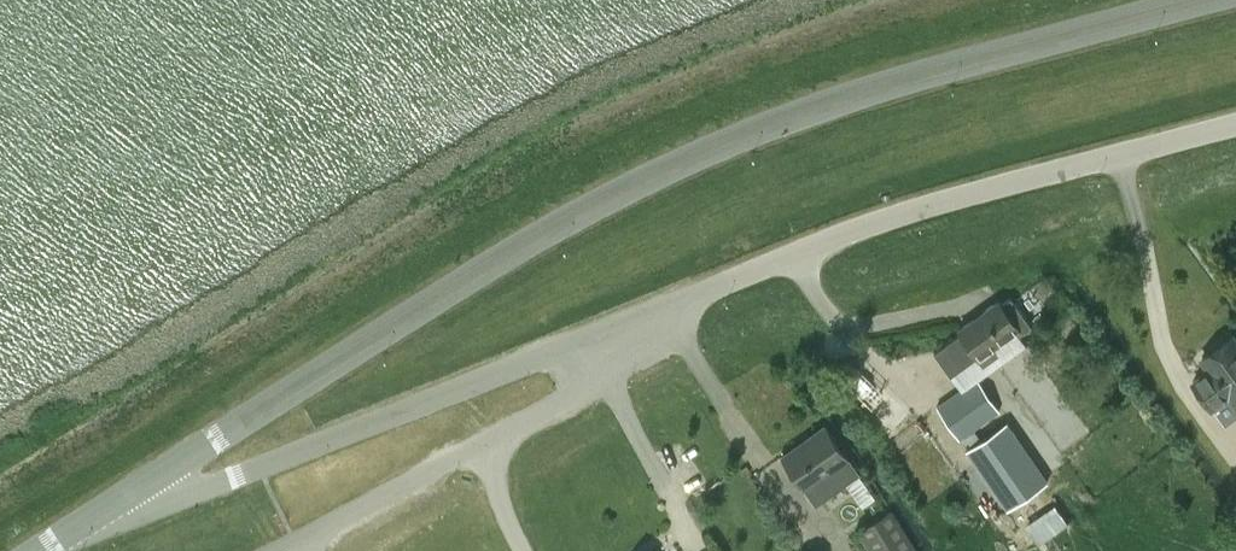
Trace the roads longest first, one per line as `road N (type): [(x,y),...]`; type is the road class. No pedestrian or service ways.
road 1 (secondary): [(89,521),(442,295),(557,227),(700,158),(920,82),(1226,0)]
road 2 (unclassified): [(643,318),(880,220),(1235,125)]
road 3 (unclassified): [(89,521),(242,473),(643,318)]
road 4 (residential): [(643,318),(596,377),(278,550)]

